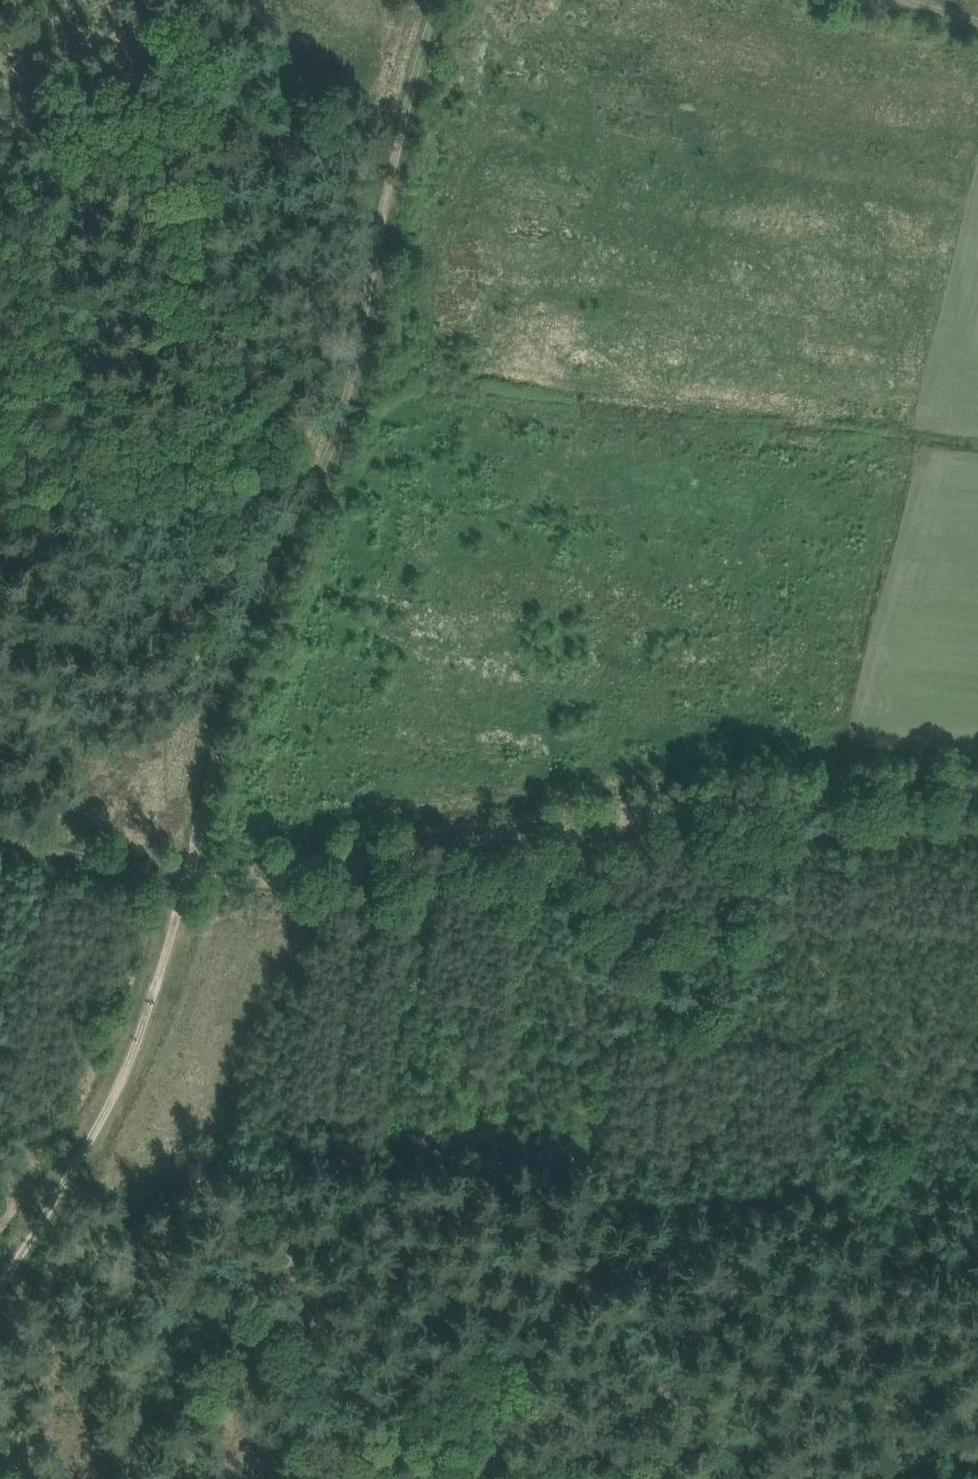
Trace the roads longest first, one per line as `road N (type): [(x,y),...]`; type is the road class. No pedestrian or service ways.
road 1 (track): [(440,0),(333,454),(271,551),(229,677),(184,875)]
road 2 (track): [(184,875),(828,790),(977,792)]
road 3 (track): [(184,875),(158,972),(109,1101),(0,1284)]
road 4 (track): [(0,841),(184,875)]

